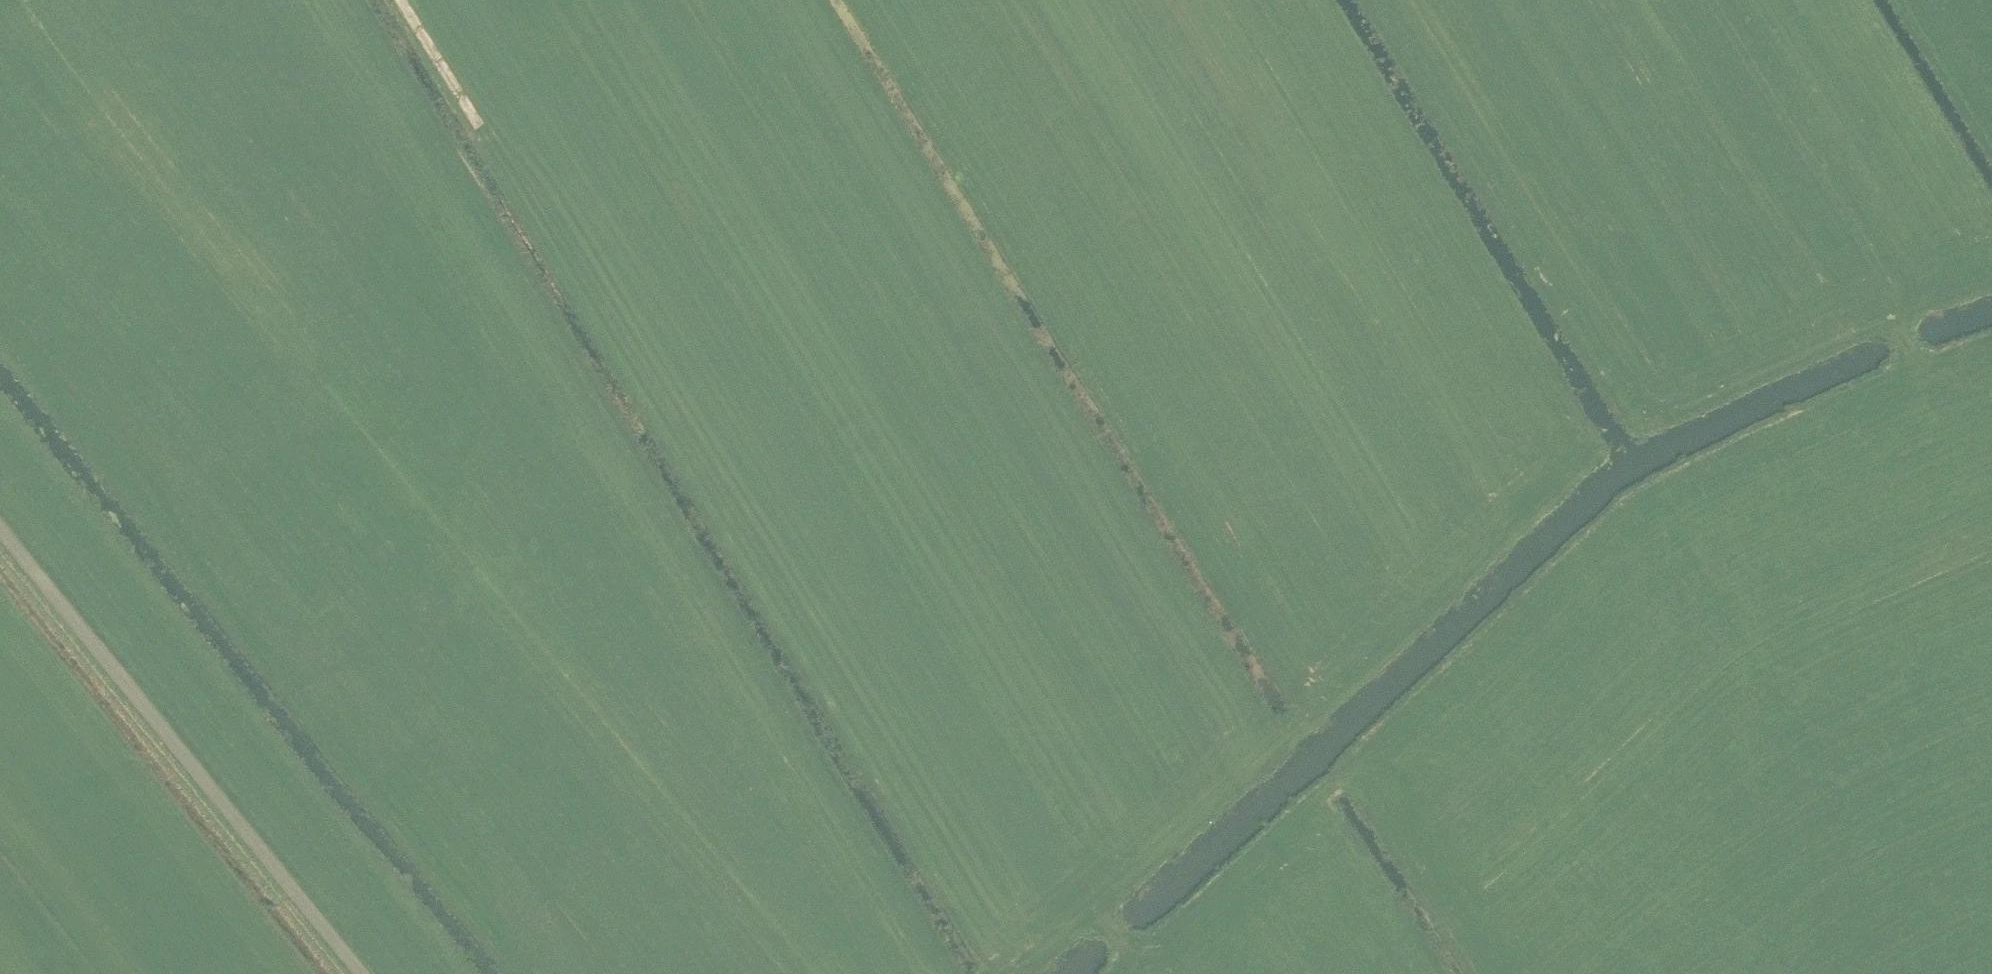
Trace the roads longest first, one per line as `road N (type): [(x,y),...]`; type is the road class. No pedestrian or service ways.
road 1 (unclassified): [(0,532),(361,973)]

